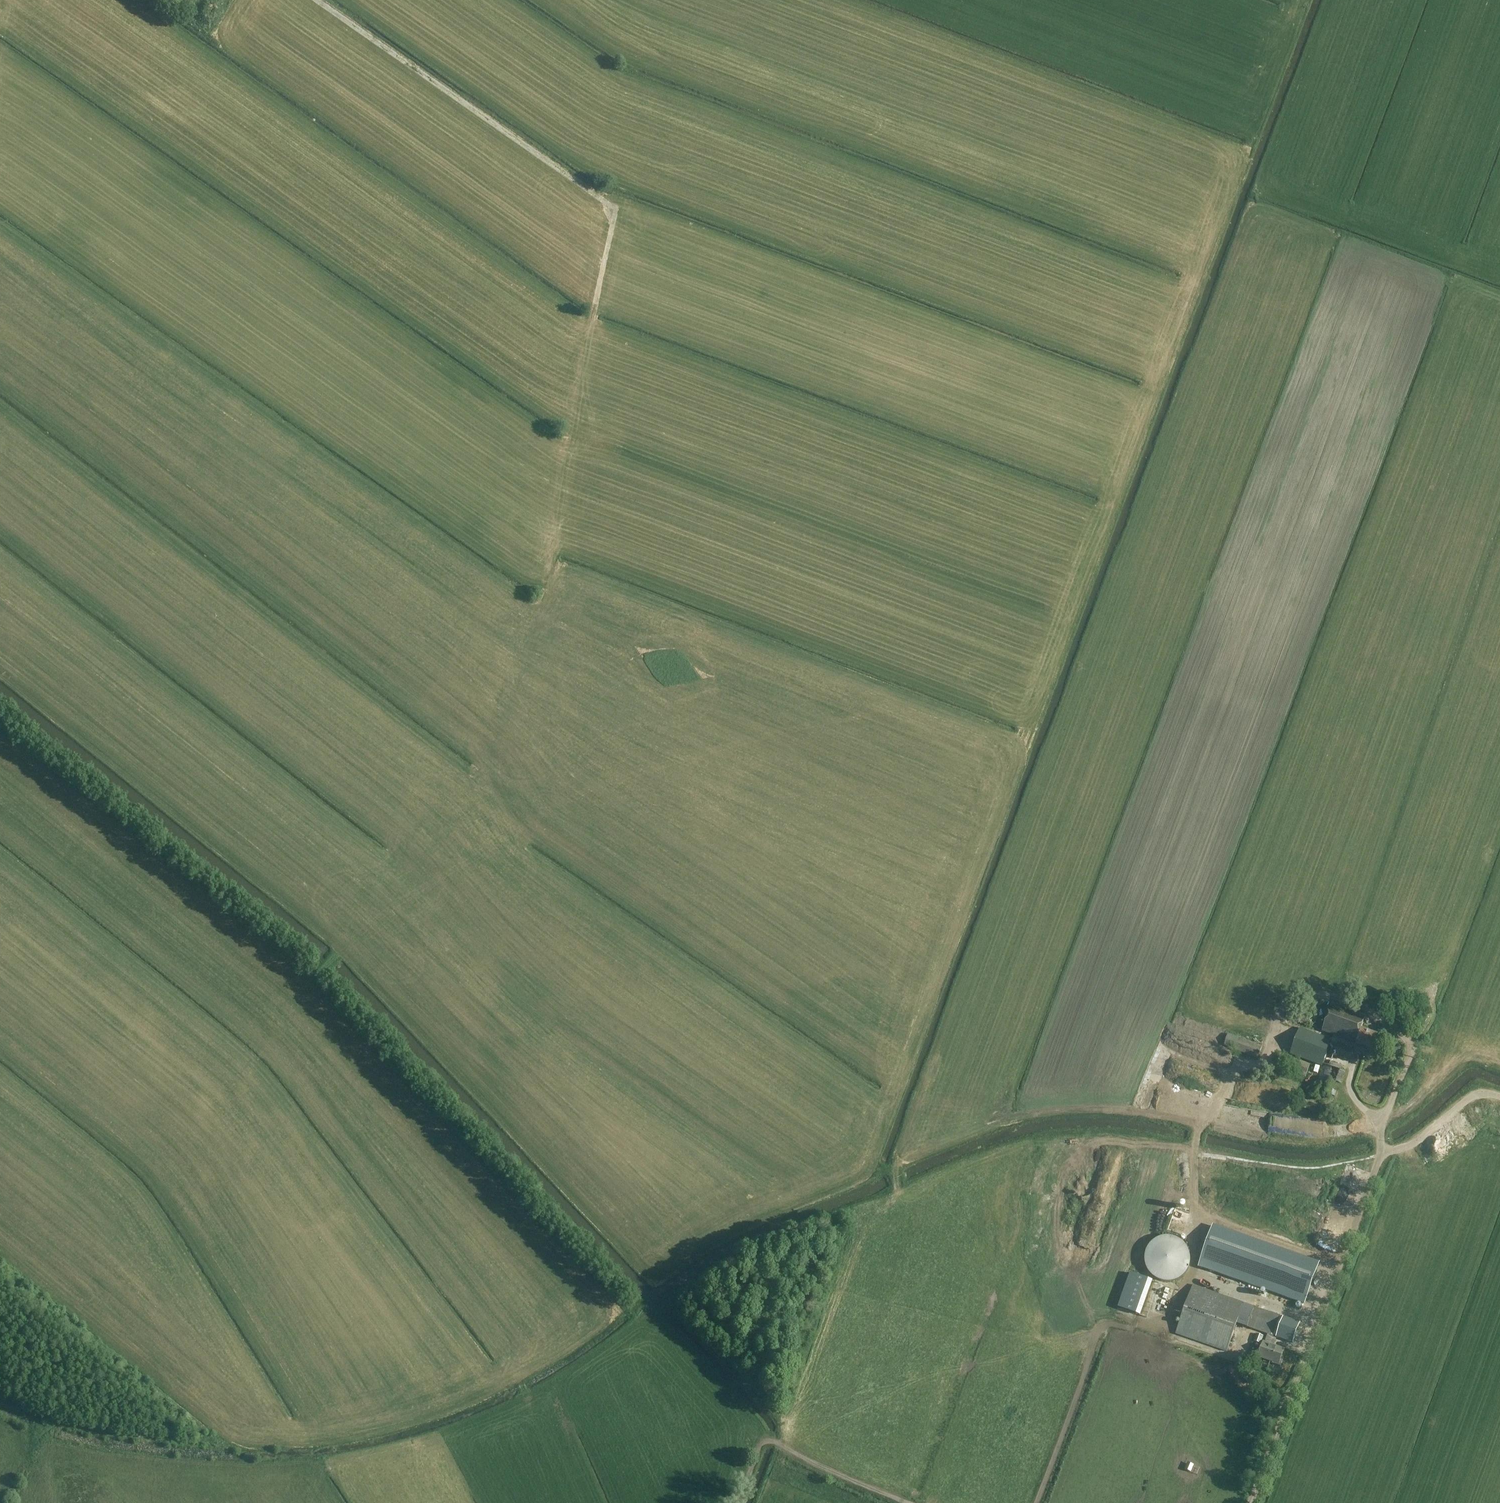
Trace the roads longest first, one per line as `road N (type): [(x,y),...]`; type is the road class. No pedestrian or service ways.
road 1 (unclassified): [(1250,1502),(1380,1154)]
road 2 (track): [(1499,1098),(1475,1093),(1407,1147),(1380,1154)]

